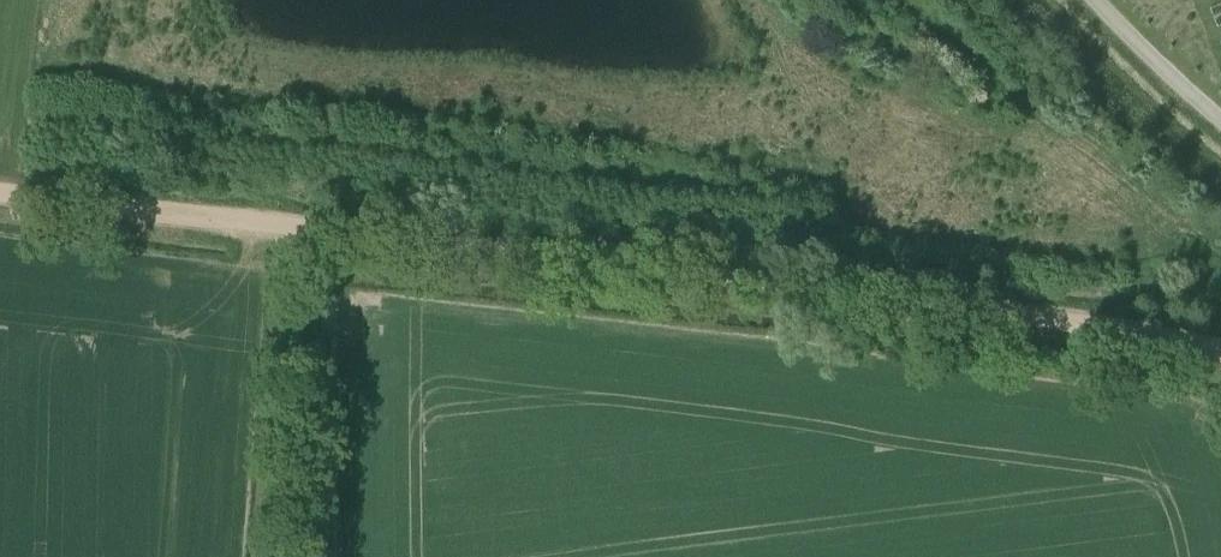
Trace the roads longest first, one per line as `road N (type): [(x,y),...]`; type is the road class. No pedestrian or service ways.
road 1 (track): [(0,200),(1220,349)]
road 2 (unclassified): [(1220,120),(1093,0)]

